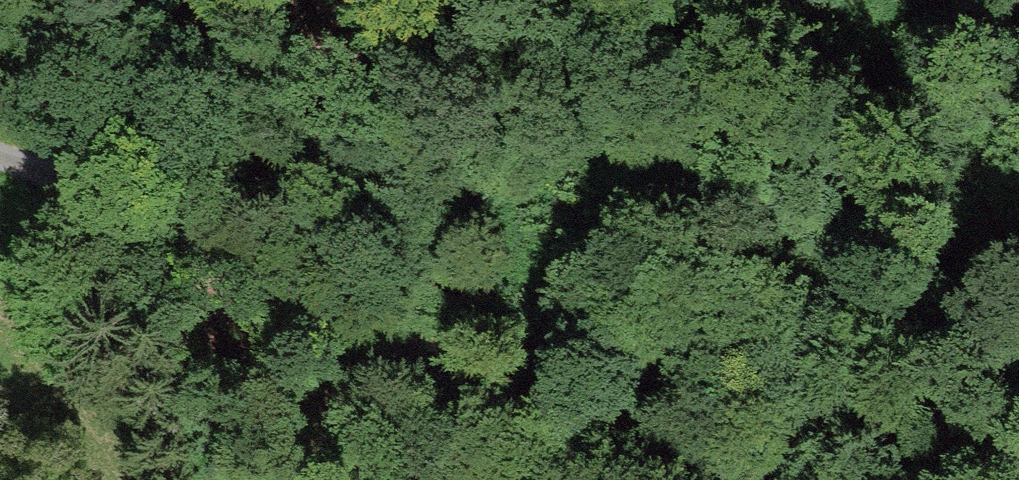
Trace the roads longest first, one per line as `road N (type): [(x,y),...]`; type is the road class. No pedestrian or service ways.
road 1 (track): [(0,161),(203,236),(663,479)]

